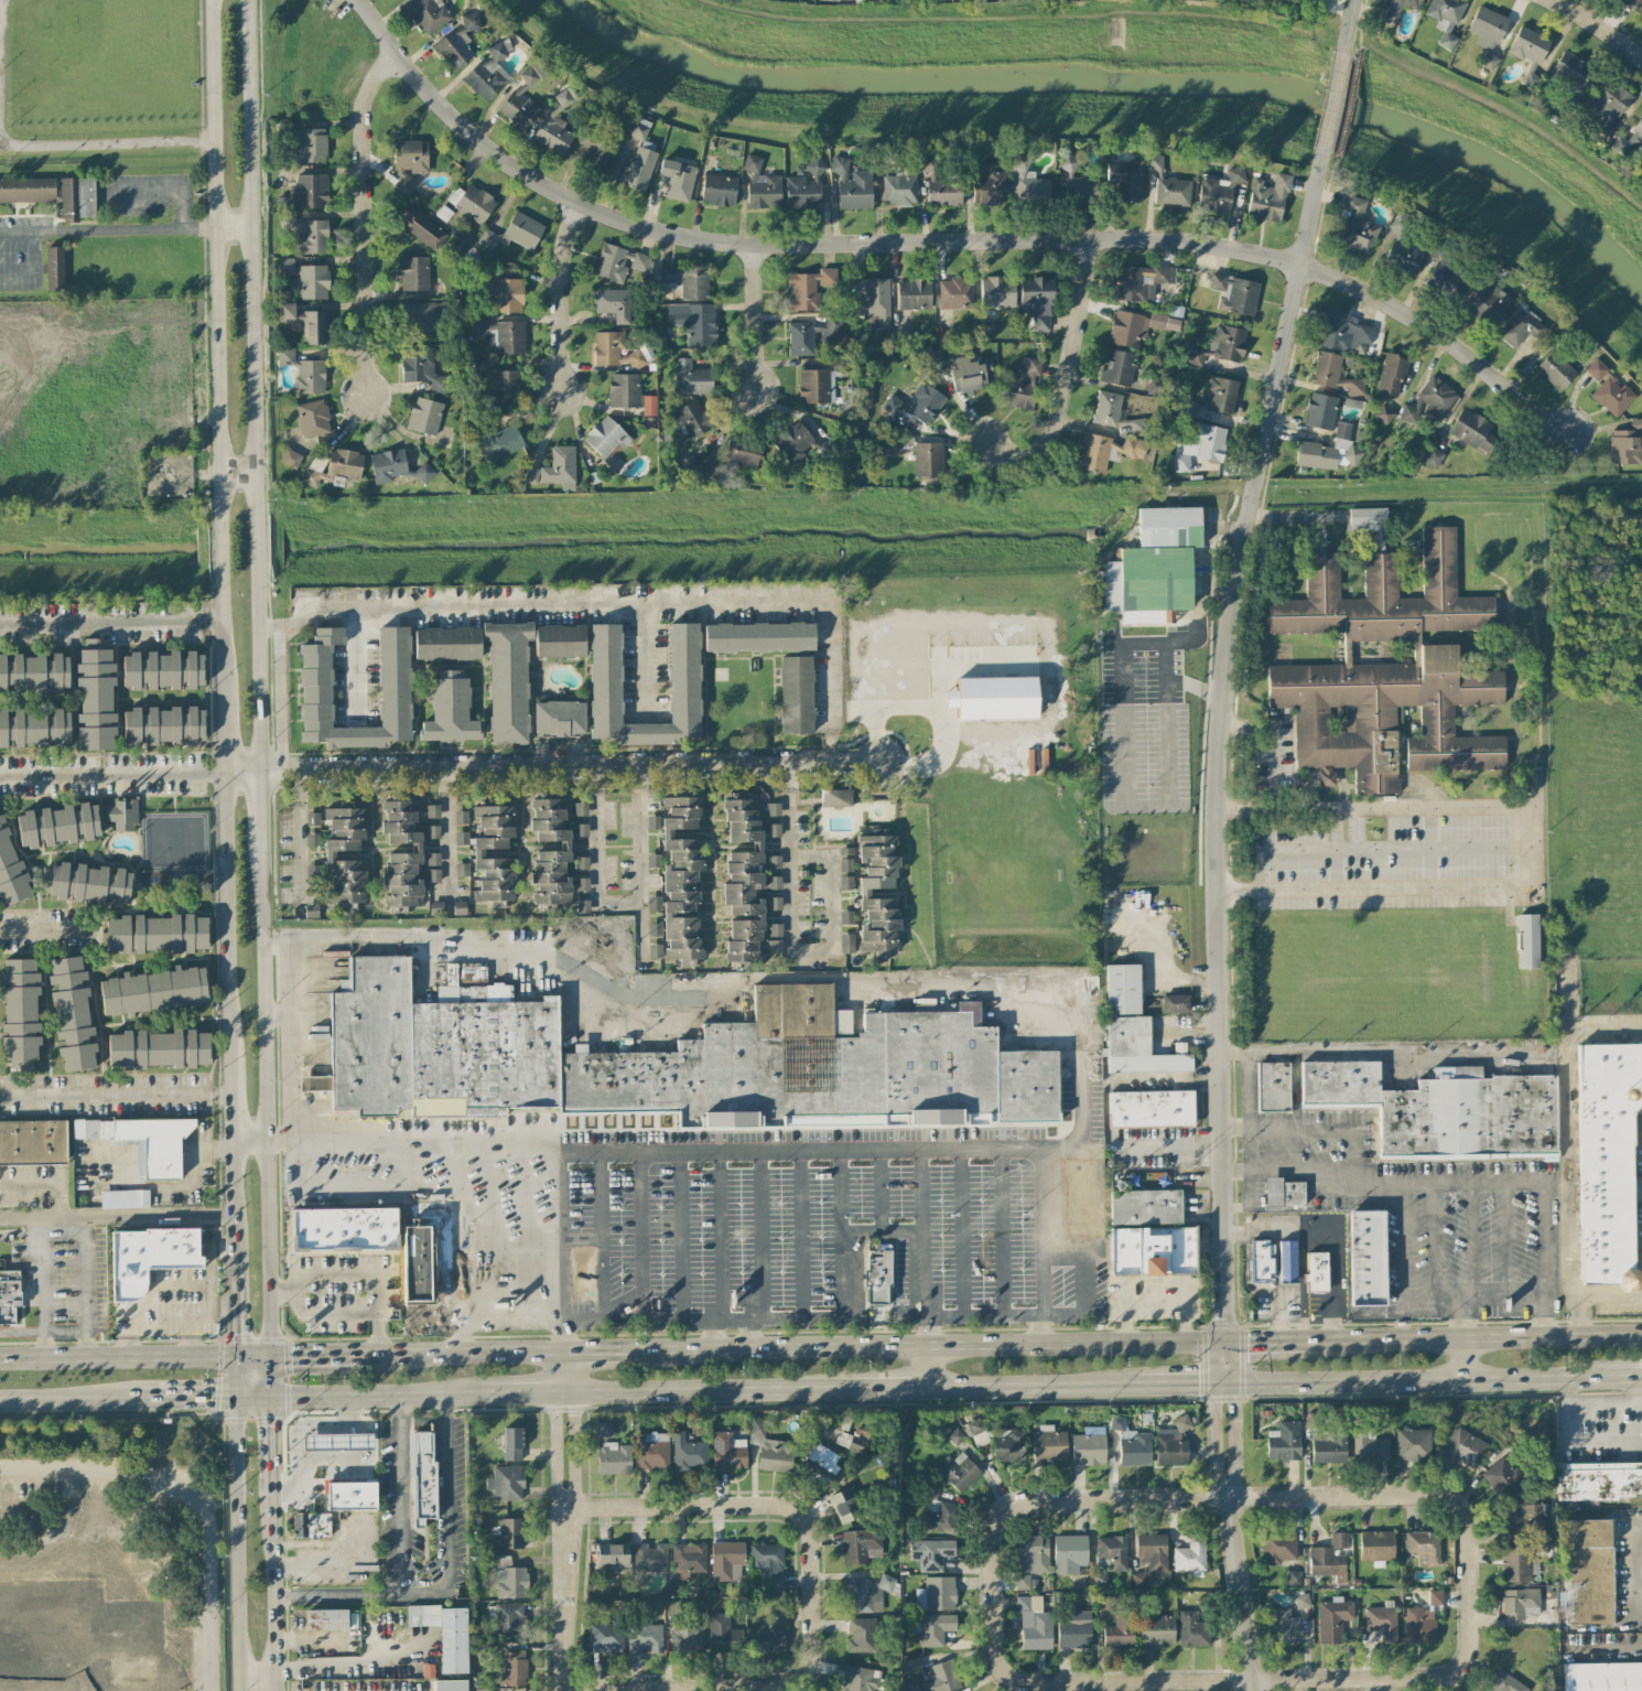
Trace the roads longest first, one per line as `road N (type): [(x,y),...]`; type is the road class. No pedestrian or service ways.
road 1 (residential): [(1562,434),(1395,309),(1249,251),(1153,238),(755,244),(656,230),(581,205),(479,140),(358,0)]
road 2 (residential): [(1325,151),(1243,557),(1221,731),(1224,1338)]
road 3 (secondary): [(208,0),(225,1074)]
road 4 (residential): [(1054,1682),(1011,1679),(994,1648),(991,1539),(1007,1507),(1028,1501),(1432,1496),(1467,1520),(1469,1647)]
road 5 (secondary): [(259,772),(245,0)]
road 6 (residential): [(900,765),(259,772)]
road 7 (primary): [(1224,1338),(645,1350)]
road 8 (secondary): [(264,1358),(260,850)]
road 9 (residential): [(1469,1647),(1459,1669),(1436,1678),(1054,1682)]
road 10 (primary): [(1225,1382),(1617,1376)]
road 11 (residential): [(400,56),(376,80),(361,133),(364,395)]
road 12 (secondary): [(234,1357),(237,1690)]
road 13 (primary): [(1641,1335),(1312,1337)]
road 14 (residential): [(811,1597),(811,1663),(791,1683),(562,1690)]
road 15 (residential): [(811,1597),(808,1530),(787,1508),(564,1510)]
road 16 (primary): [(563,1391),(842,1390)]
road 17 (residential): [(1087,238),(1082,305),(1052,434),(1040,452),(1016,457),(986,444)]
road 18 (primary): [(234,1357),(0,1357)]
road 19 (residential): [(0,1100),(226,1100)]
road 20 (residential): [(220,773),(0,778)]
road 21 (residential): [(217,623),(0,622)]
road 22 (primary): [(266,1399),(482,1392)]
road 23 (primary): [(930,1388),(1137,1383)]
road 24 (secondary): [(271,1690),(266,1493)]
road 25 (residential): [(1228,1497),(1254,1690)]
road 26 (primary): [(561,1350),(372,1355)]
road 27 (residential): [(581,205),(563,257),(560,391)]
road 28 (residential): [(564,1510),(562,1690)]
road 29 (residential): [(755,244),(758,391)]
road 30 (primary): [(0,1402),(142,1400)]
road 31 (residential): [(564,1510),(572,1487),(563,1391)]
road 32 (residential): [(563,1391),(557,1411),(564,1510)]

